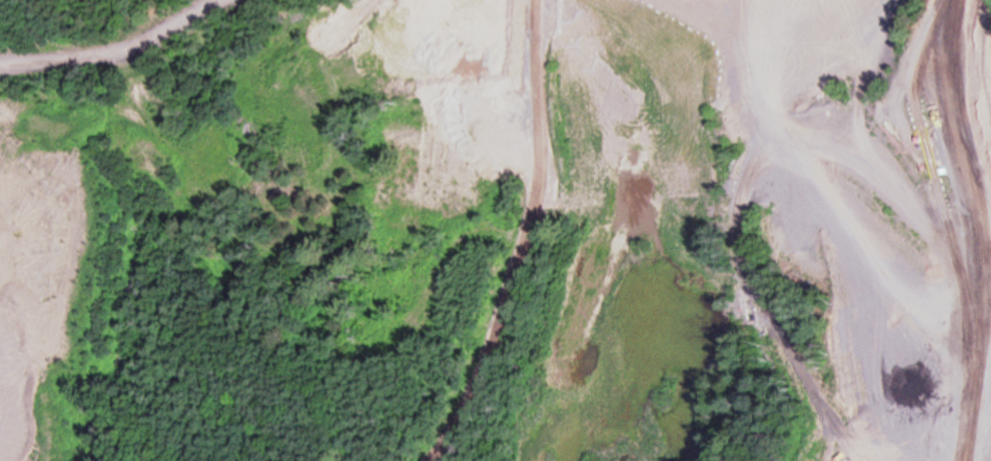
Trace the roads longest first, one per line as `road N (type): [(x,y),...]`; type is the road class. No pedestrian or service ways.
road 1 (residential): [(532,0),(543,196),(479,391),(424,460)]
road 2 (track): [(947,0),(926,83),(976,276),(990,389)]
road 3 (track): [(0,60),(121,54),(217,0)]

